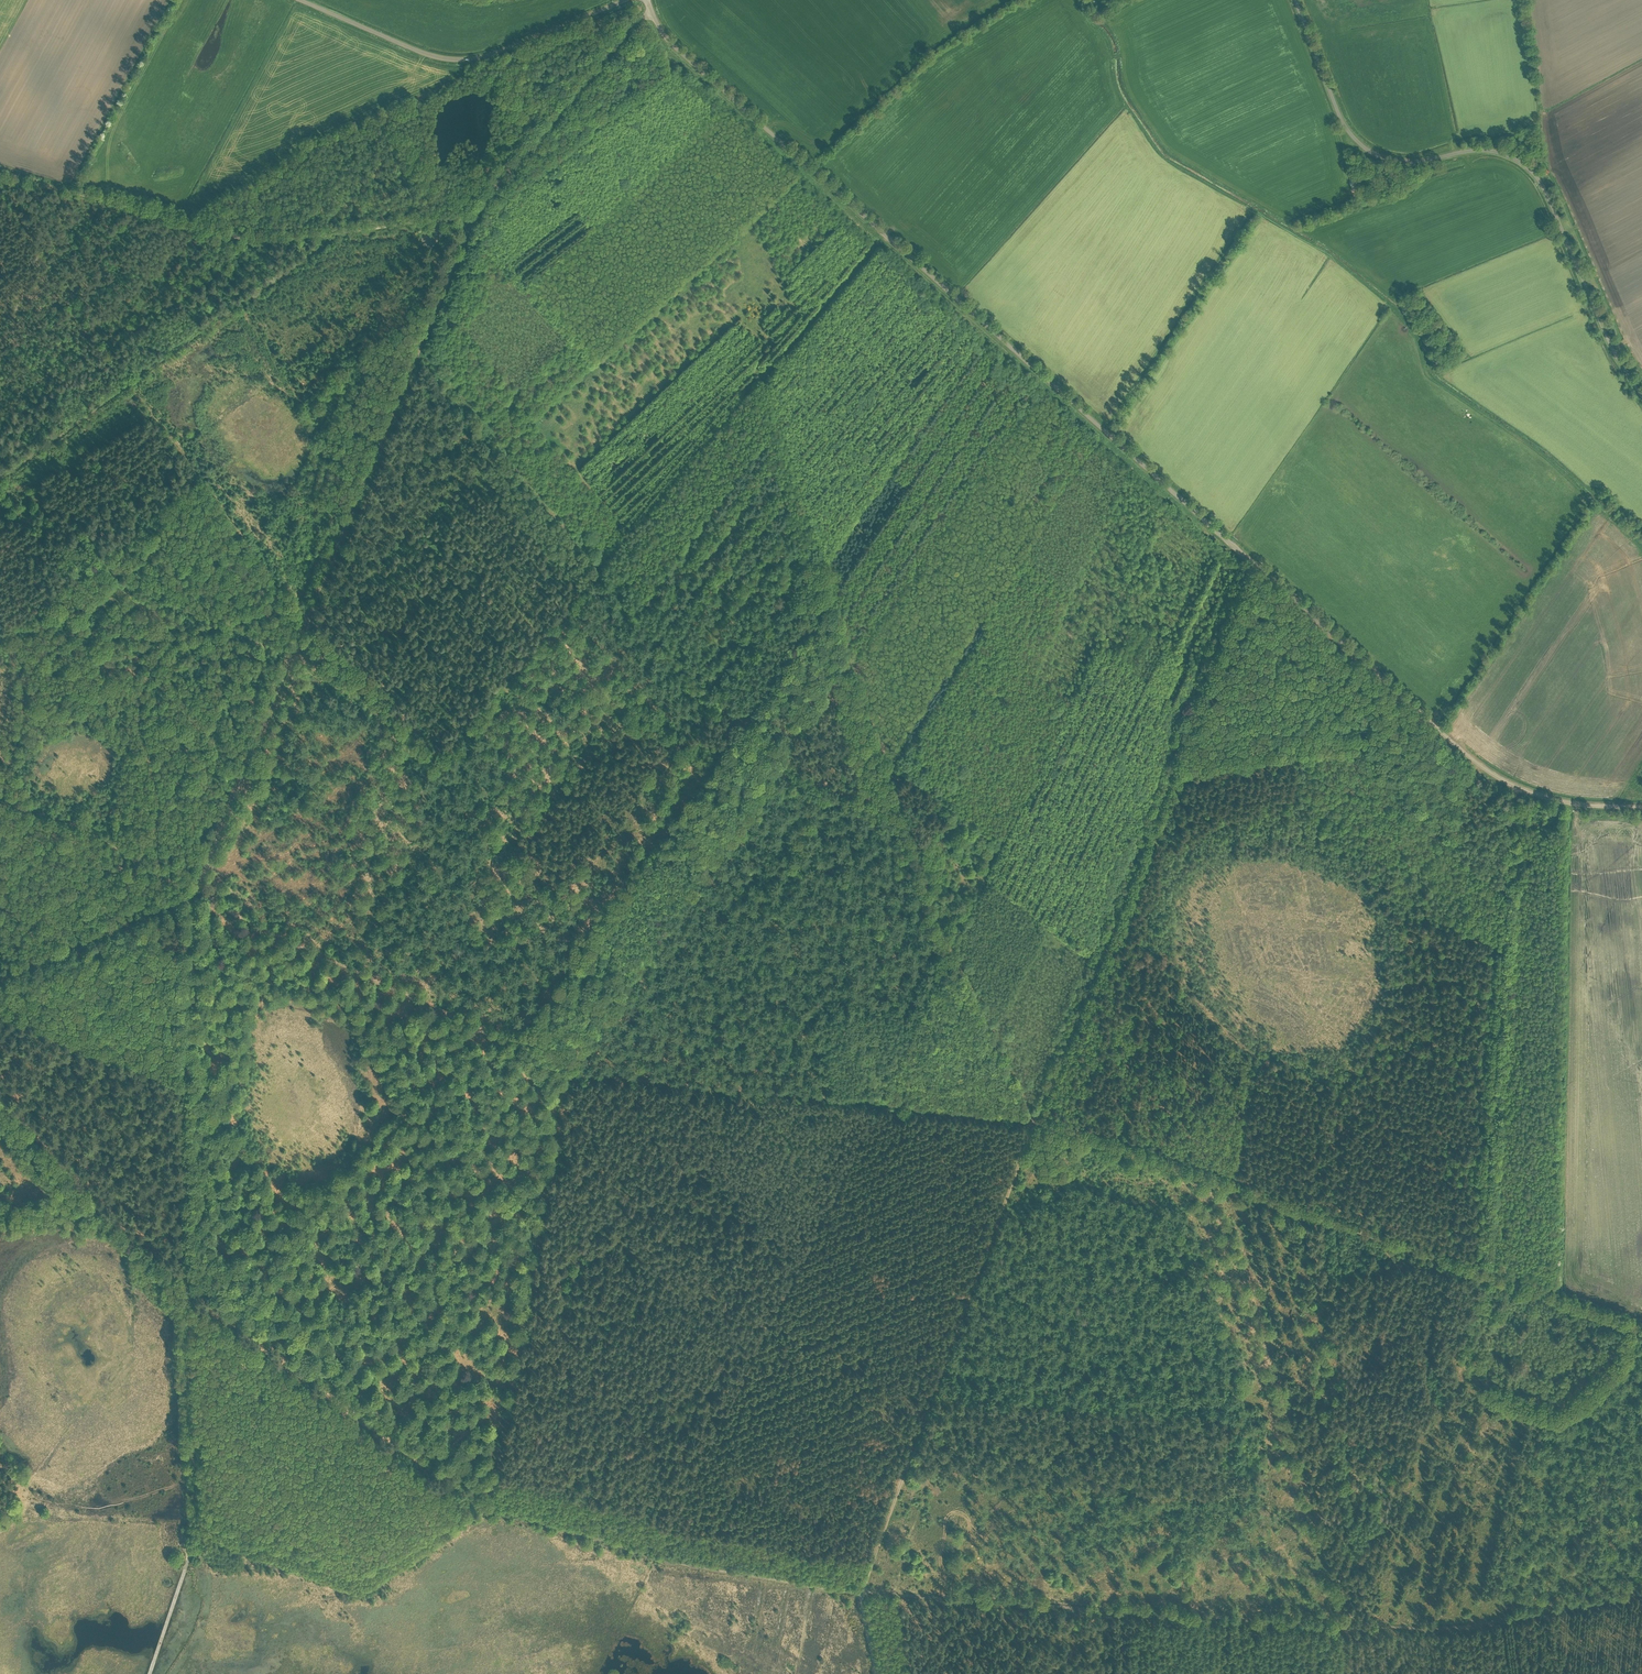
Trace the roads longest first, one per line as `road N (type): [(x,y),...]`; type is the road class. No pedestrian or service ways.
road 1 (track): [(492,1499),(572,1069),(688,744),(908,814),(951,947),(1037,1122),(1251,562)]
road 2 (track): [(0,796),(85,824),(193,894),(572,1069),(1037,1122),(868,1574),(864,1609),(877,1673)]
road 3 (track): [(1641,1592),(1459,1628),(1344,1625),(831,1588),(654,1559),(497,1507),(470,1462),(248,1293),(173,1273)]
road 4 (unclassified): [(186,1281),(193,894),(473,219),(651,14)]
road 5 (unclassified): [(651,14),(680,51),(1480,765),(1557,800),(1641,806)]
road 6 (unclassified): [(1641,395),(1533,173),(1490,151),(1414,161),(1368,150),(1342,121),(1295,0)]
road 7 (track): [(1518,787),(1485,1277)]
road 8 (track): [(1037,1122),(1485,1277)]
road 9 (track): [(443,218),(254,239),(0,170)]
road 10 (track): [(162,875),(160,784),(144,739),(142,699),(154,667),(175,639),(271,612),(310,613)]
road 11 (track): [(284,271),(0,479)]
road 12 (unclassified): [(627,0),(463,59),(420,51),(302,0)]
road 13 (track): [(196,1543),(186,1281)]
road 14 (track): [(1345,1673),(1344,1625),(1290,1423)]
road 15 (track): [(173,1273),(113,1222),(0,1094)]
road 16 (track): [(0,979),(159,908),(182,887)]
road 17 (track): [(1485,1277),(1641,1332)]
road 18 (track): [(175,639),(73,631),(33,665)]
road 19 (track): [(33,665),(2,797)]

